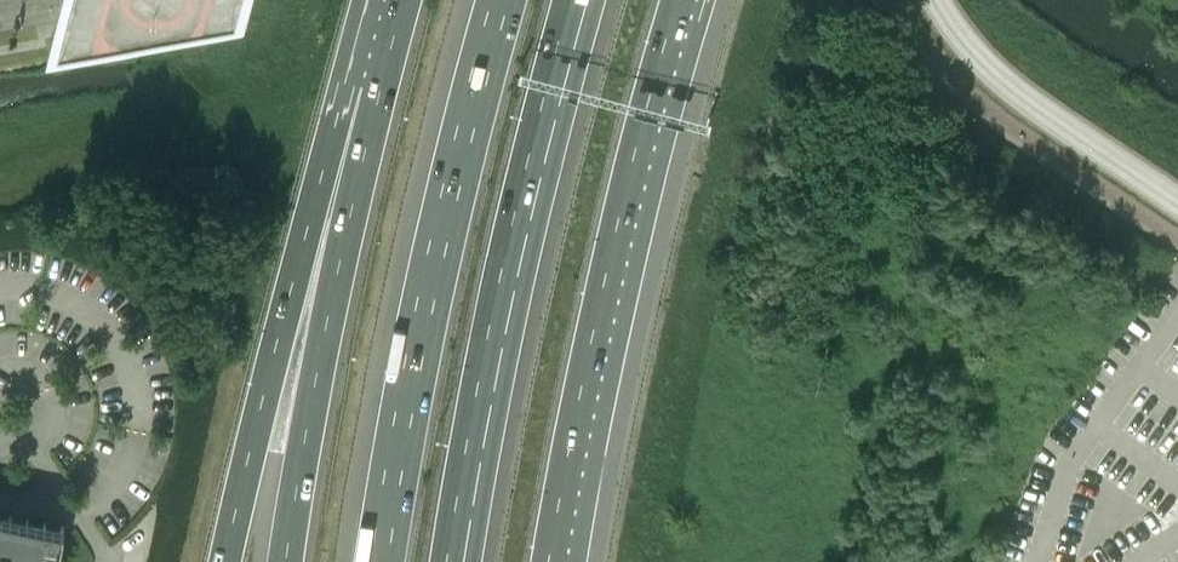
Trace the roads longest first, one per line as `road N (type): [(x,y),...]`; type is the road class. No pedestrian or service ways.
road 1 (motorway): [(549,561),(593,329),(679,0)]
road 2 (motorway): [(457,561),(505,296),(580,0)]
road 3 (motorway): [(500,0),(458,156),(384,561)]
road 4 (motorway): [(365,87),(226,561)]
road 5 (motorway): [(365,87),(289,561)]

